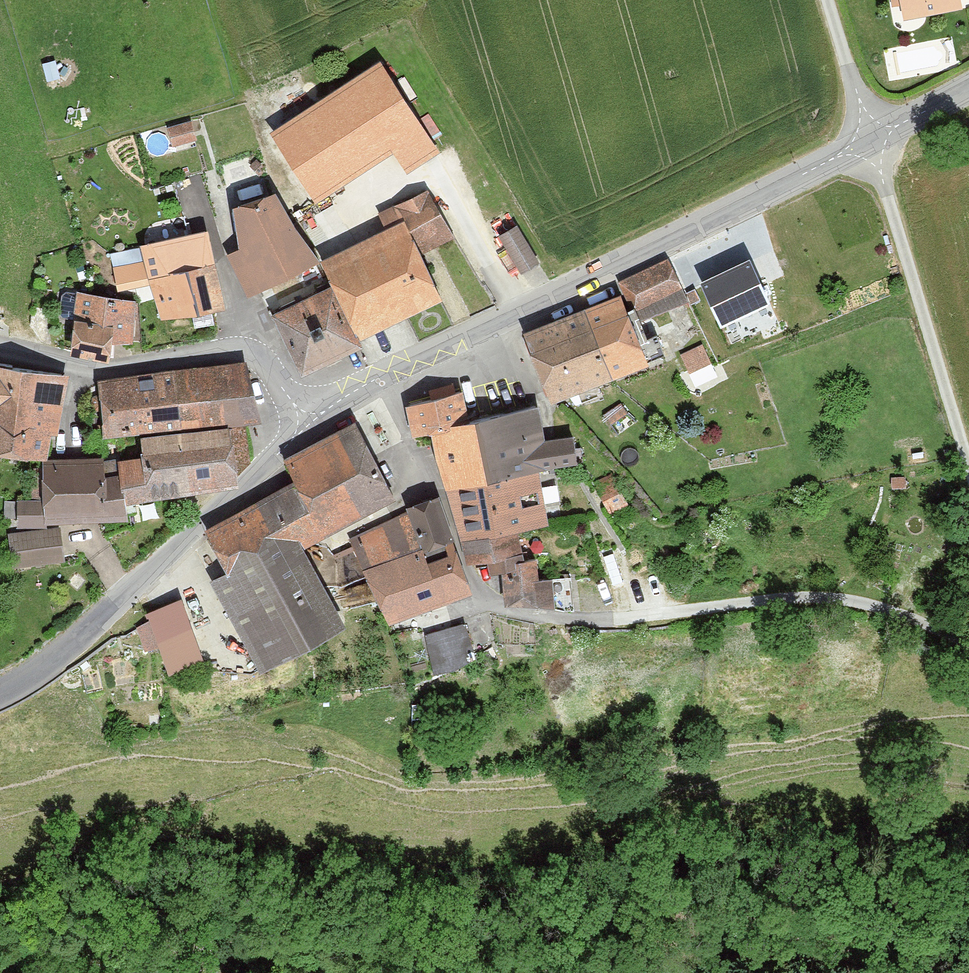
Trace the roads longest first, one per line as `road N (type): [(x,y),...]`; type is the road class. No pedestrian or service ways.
road 1 (tertiary): [(968,92),(357,387)]
road 2 (tertiary): [(308,422),(49,661),(0,691)]
road 3 (residential): [(357,387),(439,496),(480,595),(536,616),(611,617)]
road 4 (track): [(611,617),(791,594),(861,603),(968,642)]
road 5 (residential): [(308,422),(257,356),(243,349),(101,371),(0,354)]
road 6 (track): [(872,143),(968,460)]

